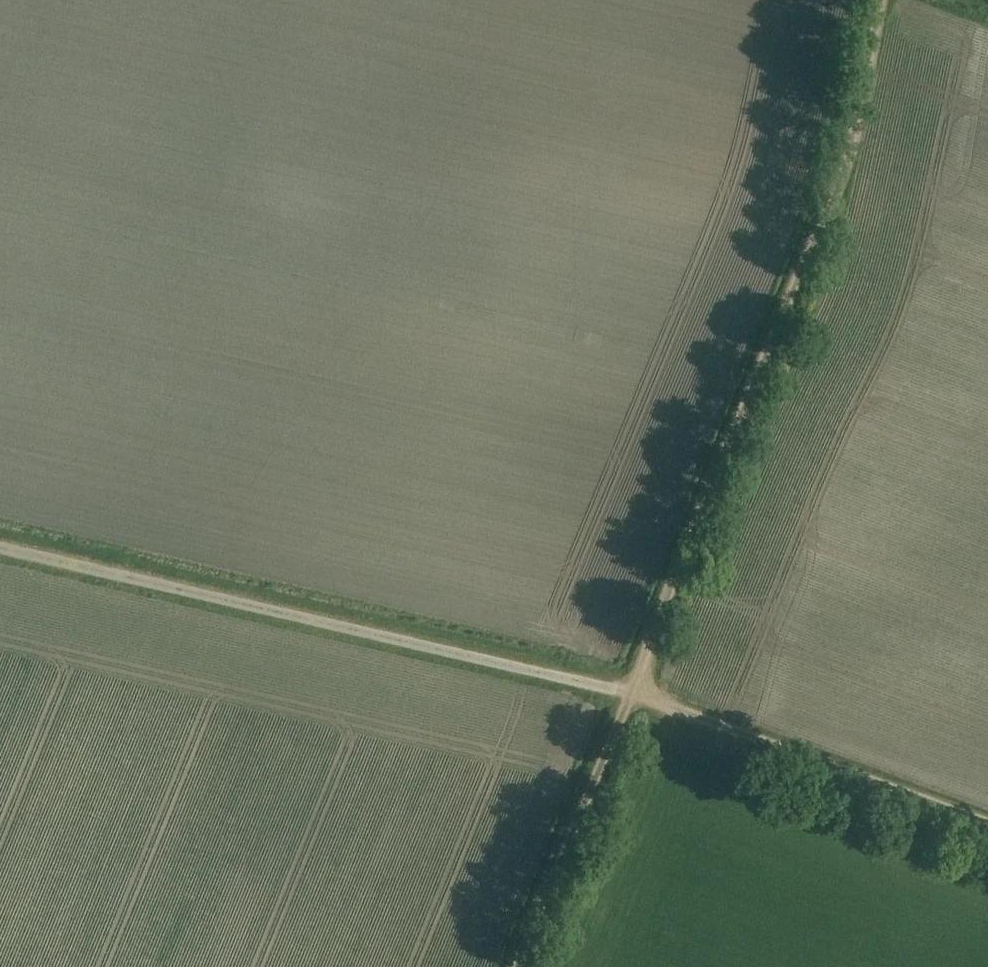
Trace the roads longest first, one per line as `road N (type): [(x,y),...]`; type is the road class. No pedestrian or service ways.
road 1 (track): [(881,0),(858,104),(636,698),(525,966)]
road 2 (unclassified): [(636,698),(0,551)]
road 3 (track): [(987,824),(636,698)]

